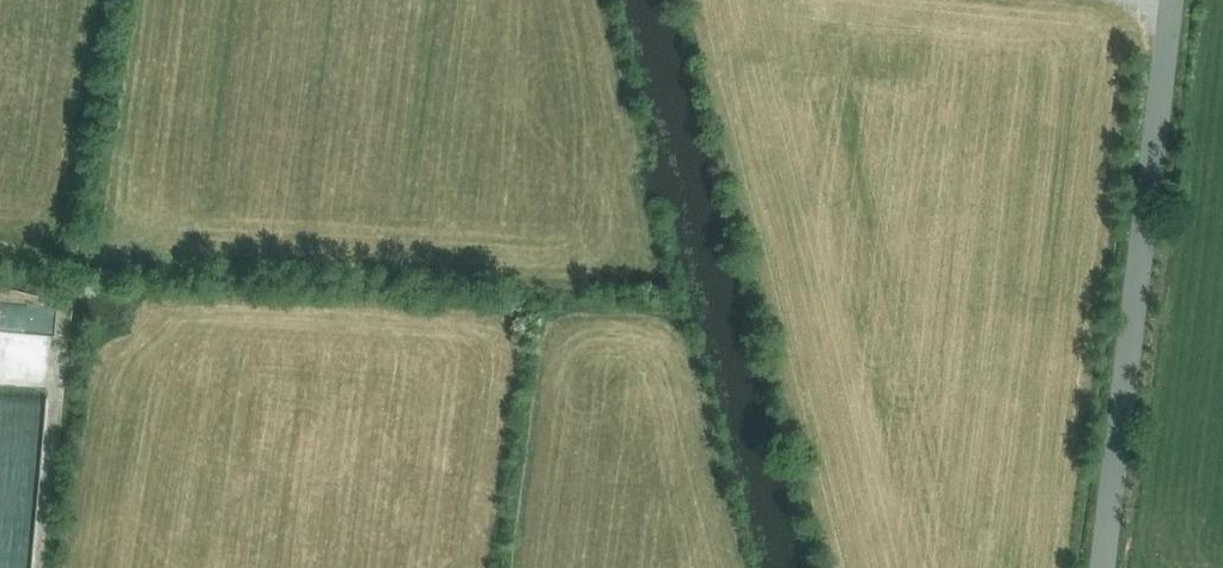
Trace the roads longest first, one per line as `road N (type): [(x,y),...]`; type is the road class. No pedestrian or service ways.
road 1 (tertiary): [(1102,567),(1169,0)]

